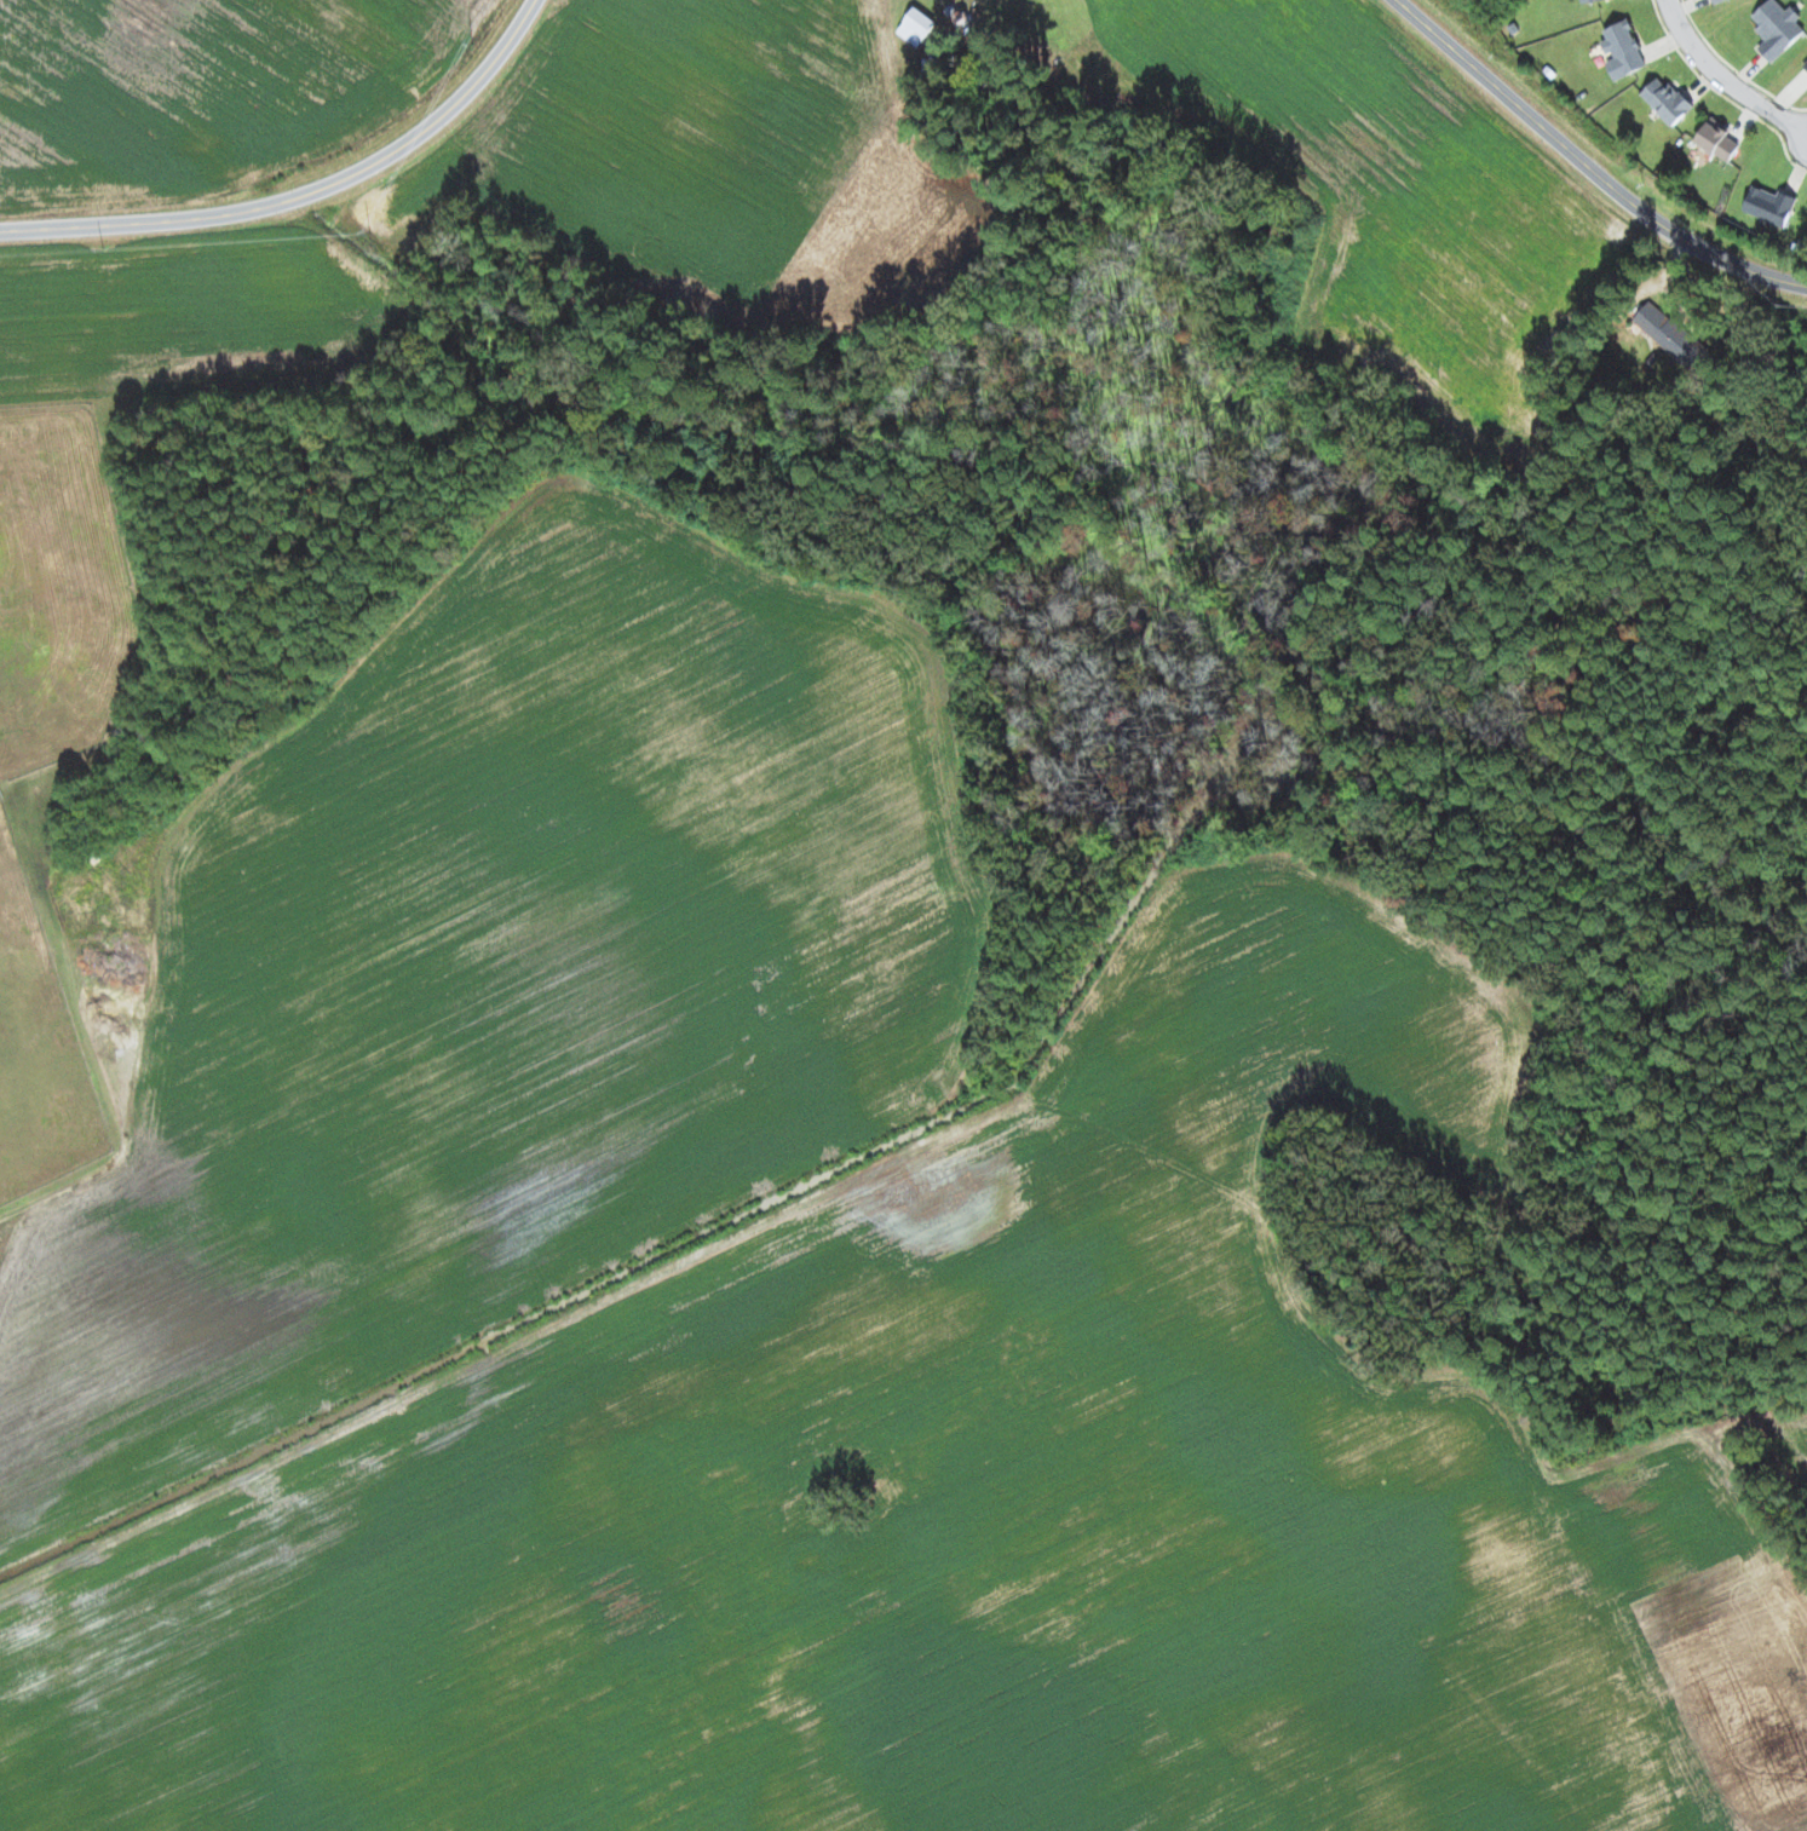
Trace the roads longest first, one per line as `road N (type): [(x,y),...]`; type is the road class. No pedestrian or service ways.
road 1 (tertiary): [(535,0),(499,54),(447,109),(387,155),(318,189),(191,217),(0,229)]
road 2 (residential): [(1398,0),(1657,219),(1721,257),(1806,283)]
road 3 (residential): [(1806,142),(1684,45),(1660,0)]

